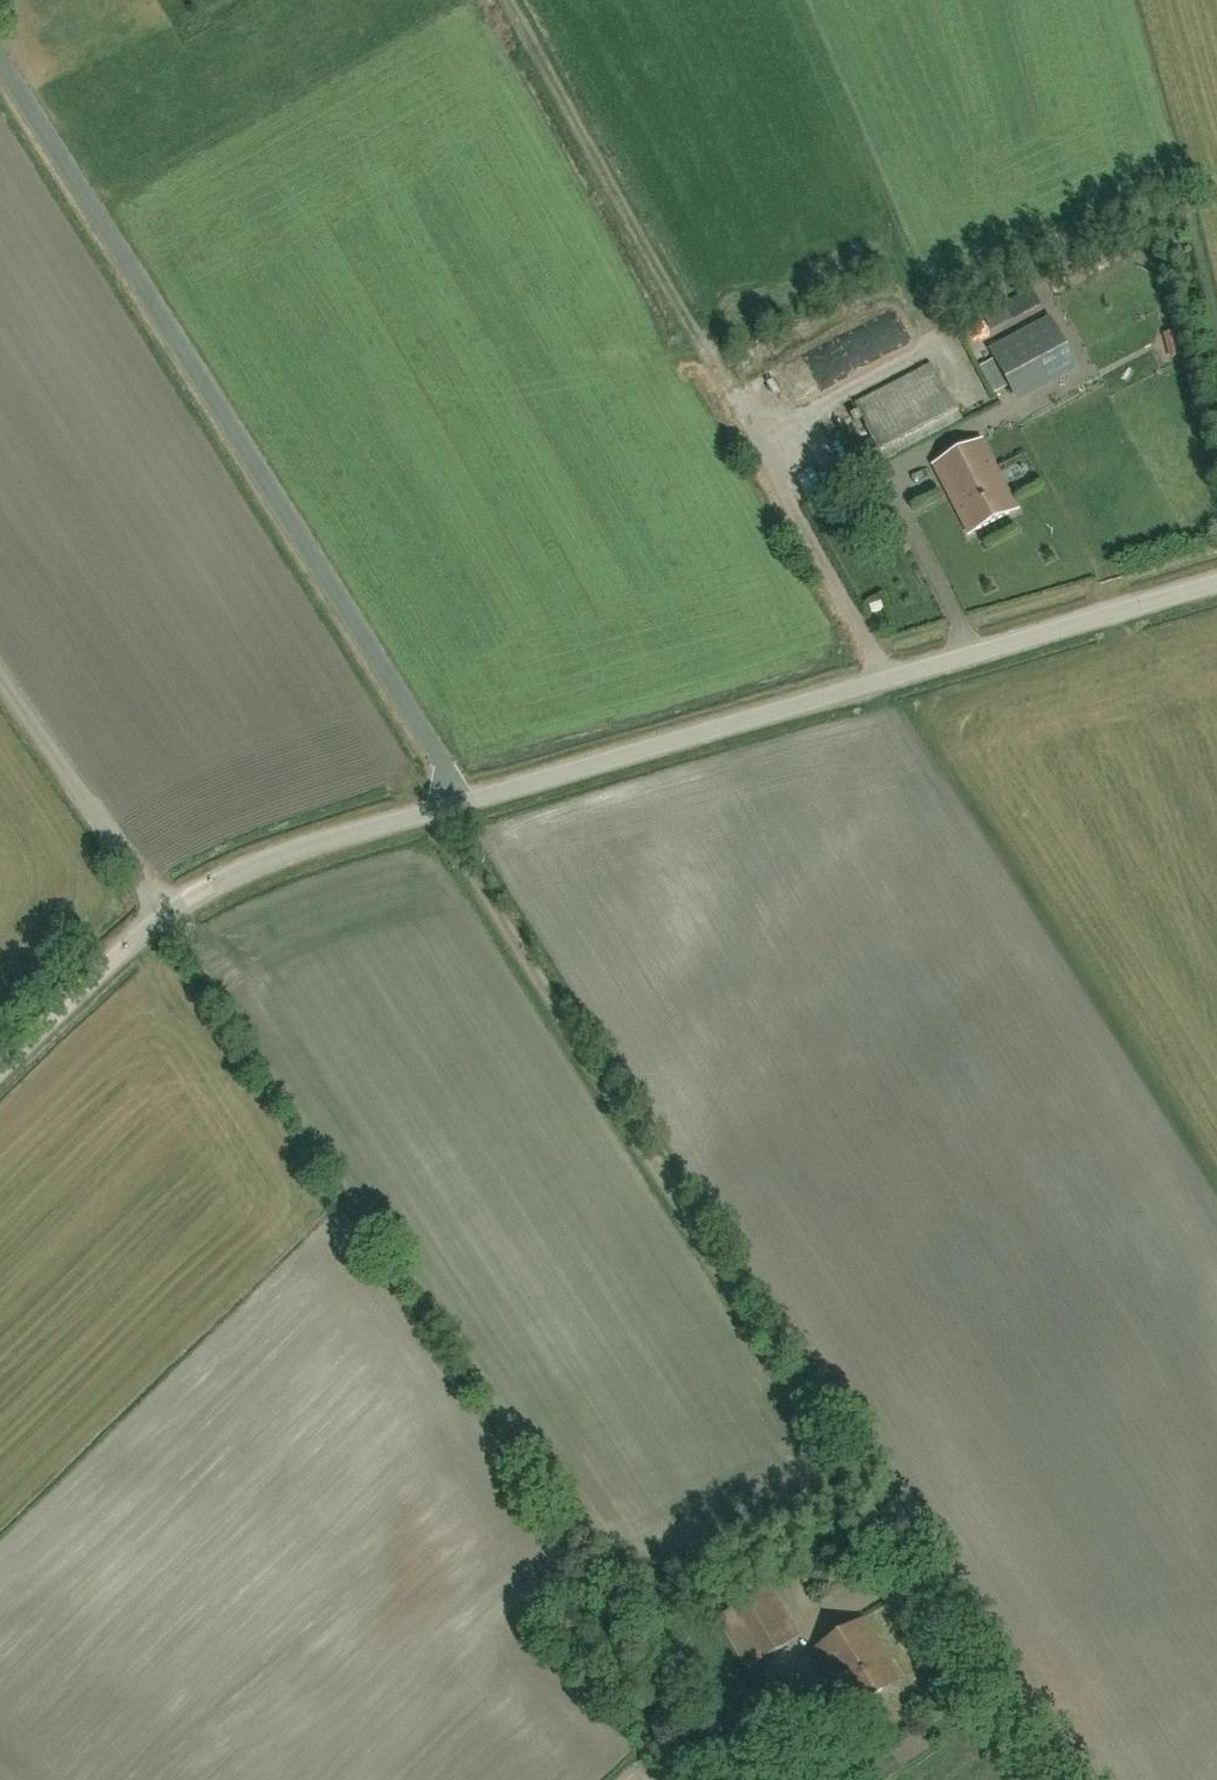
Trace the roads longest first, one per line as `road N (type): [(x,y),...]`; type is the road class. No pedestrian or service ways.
road 1 (unclassified): [(1216,582),(257,864),(168,909),(0,1068)]

